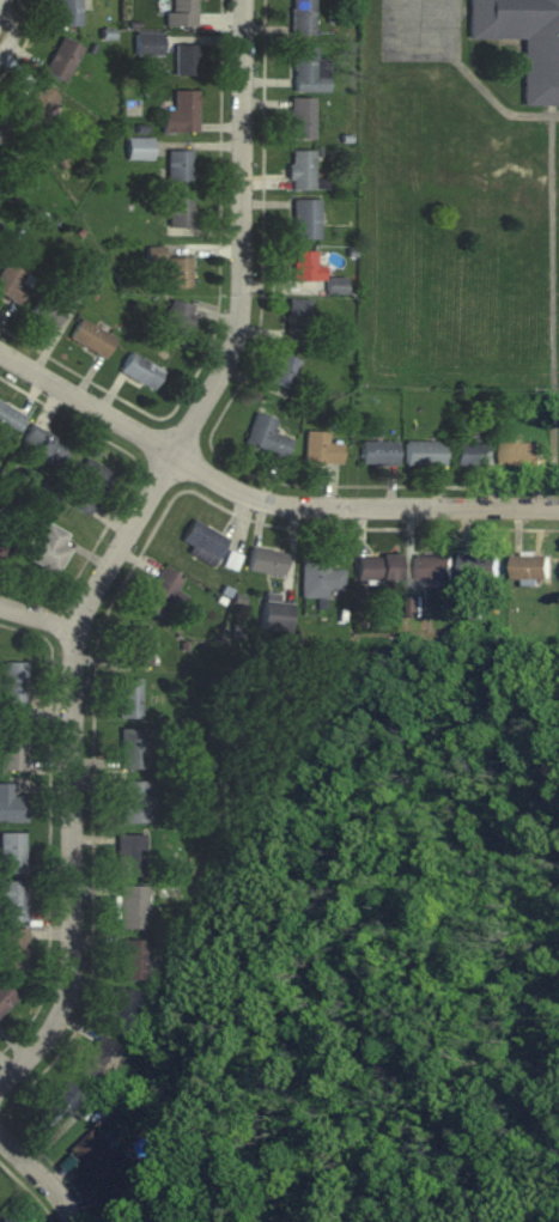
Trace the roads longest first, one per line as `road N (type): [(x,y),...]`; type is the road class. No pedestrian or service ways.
road 1 (residential): [(0,1086),(51,1033),(71,984),(75,630),(211,394),(242,321),(246,0)]
road 2 (residential): [(558,510),(260,500),(0,348)]

